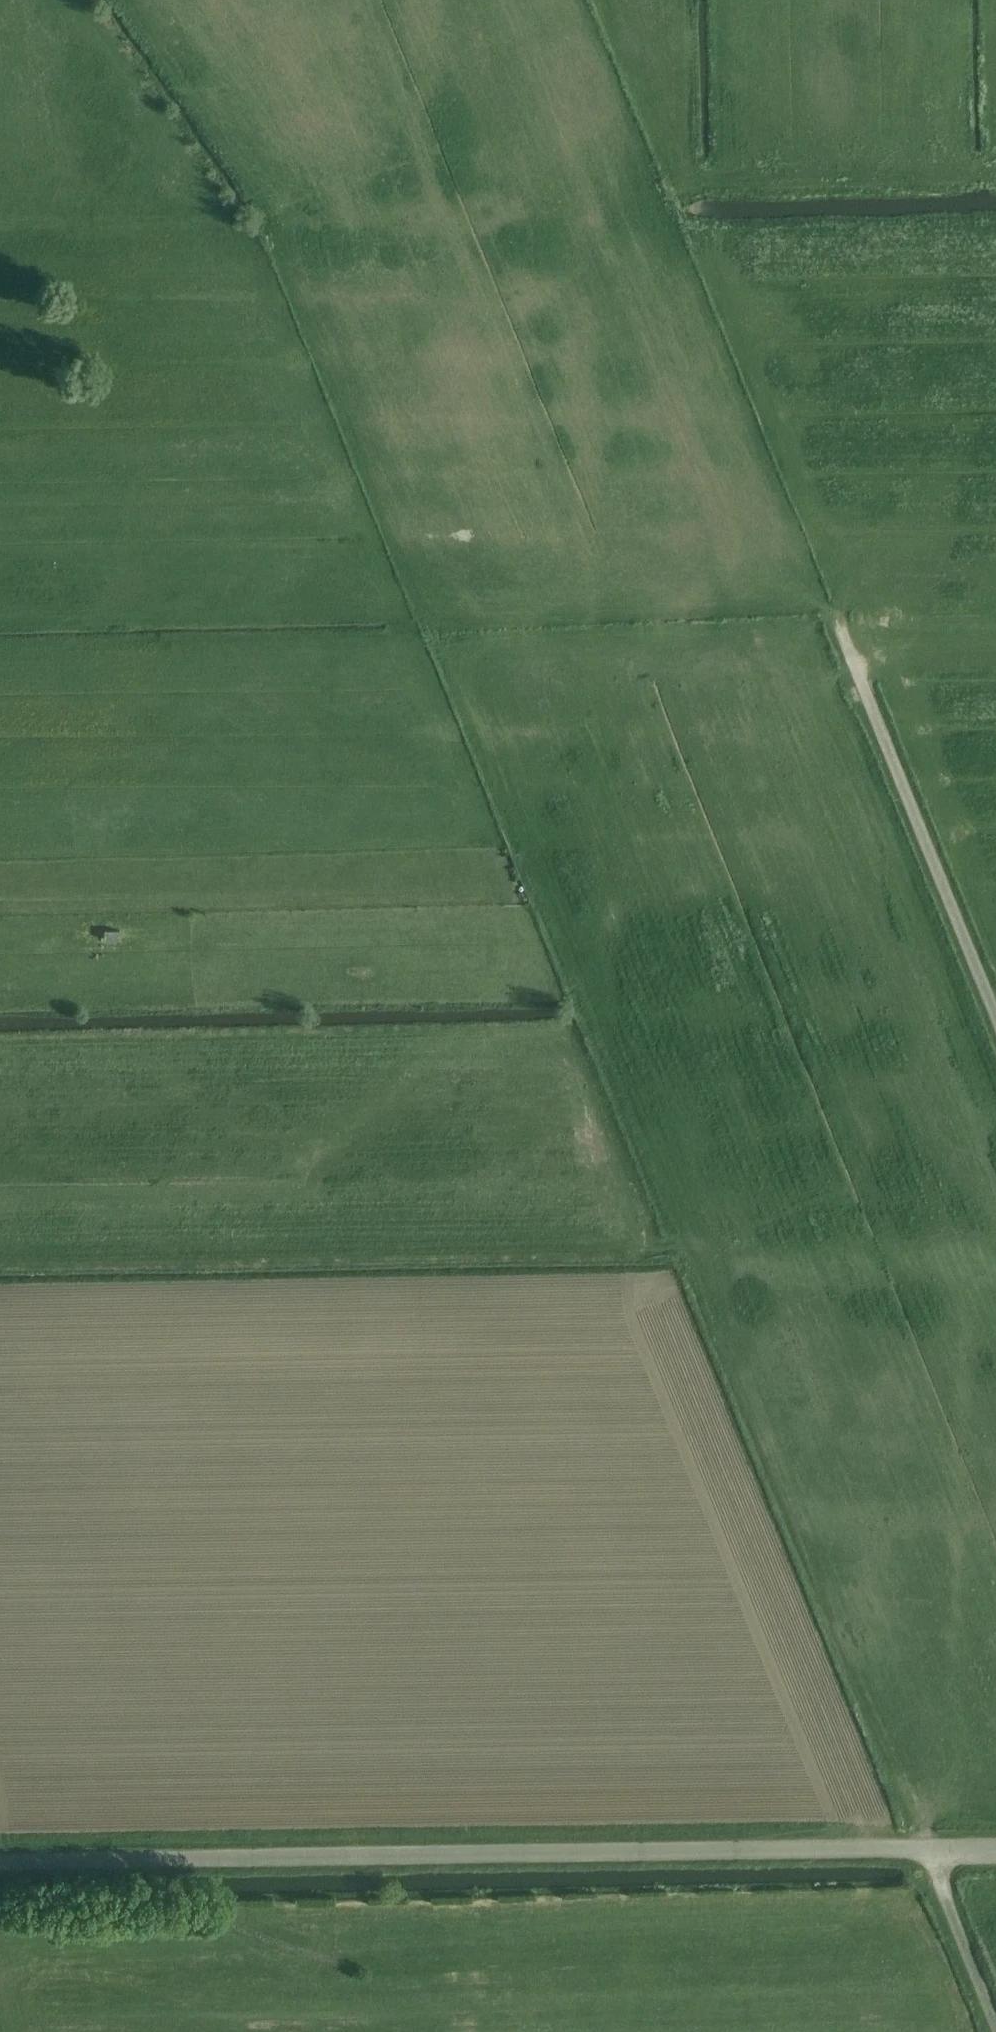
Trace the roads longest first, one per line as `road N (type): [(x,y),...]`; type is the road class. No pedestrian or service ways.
road 1 (track): [(0,1864),(995,1850)]
road 2 (track): [(927,1849),(995,2029)]

